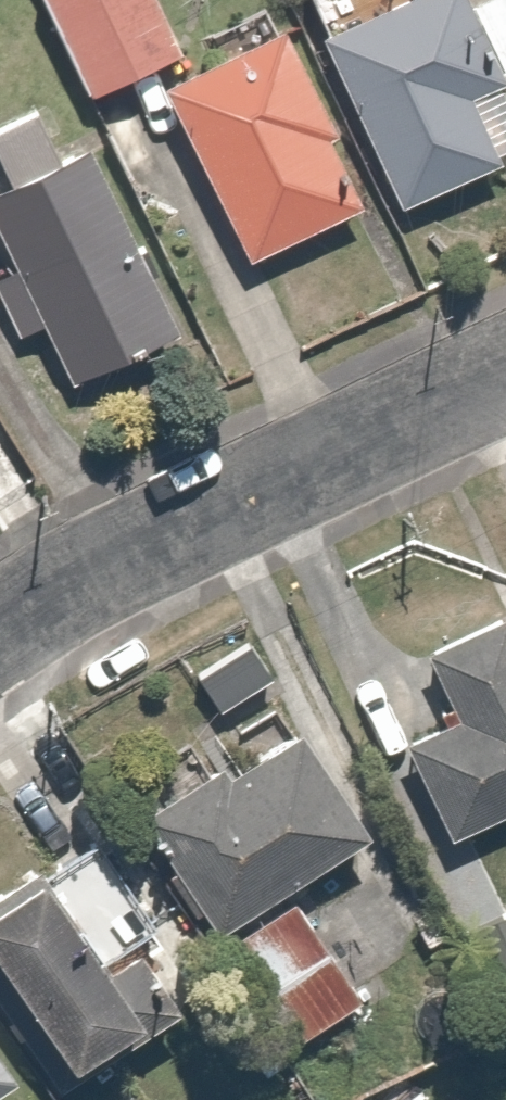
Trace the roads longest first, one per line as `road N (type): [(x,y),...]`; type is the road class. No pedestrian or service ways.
road 1 (residential): [(505,362),(374,423),(0,625)]

